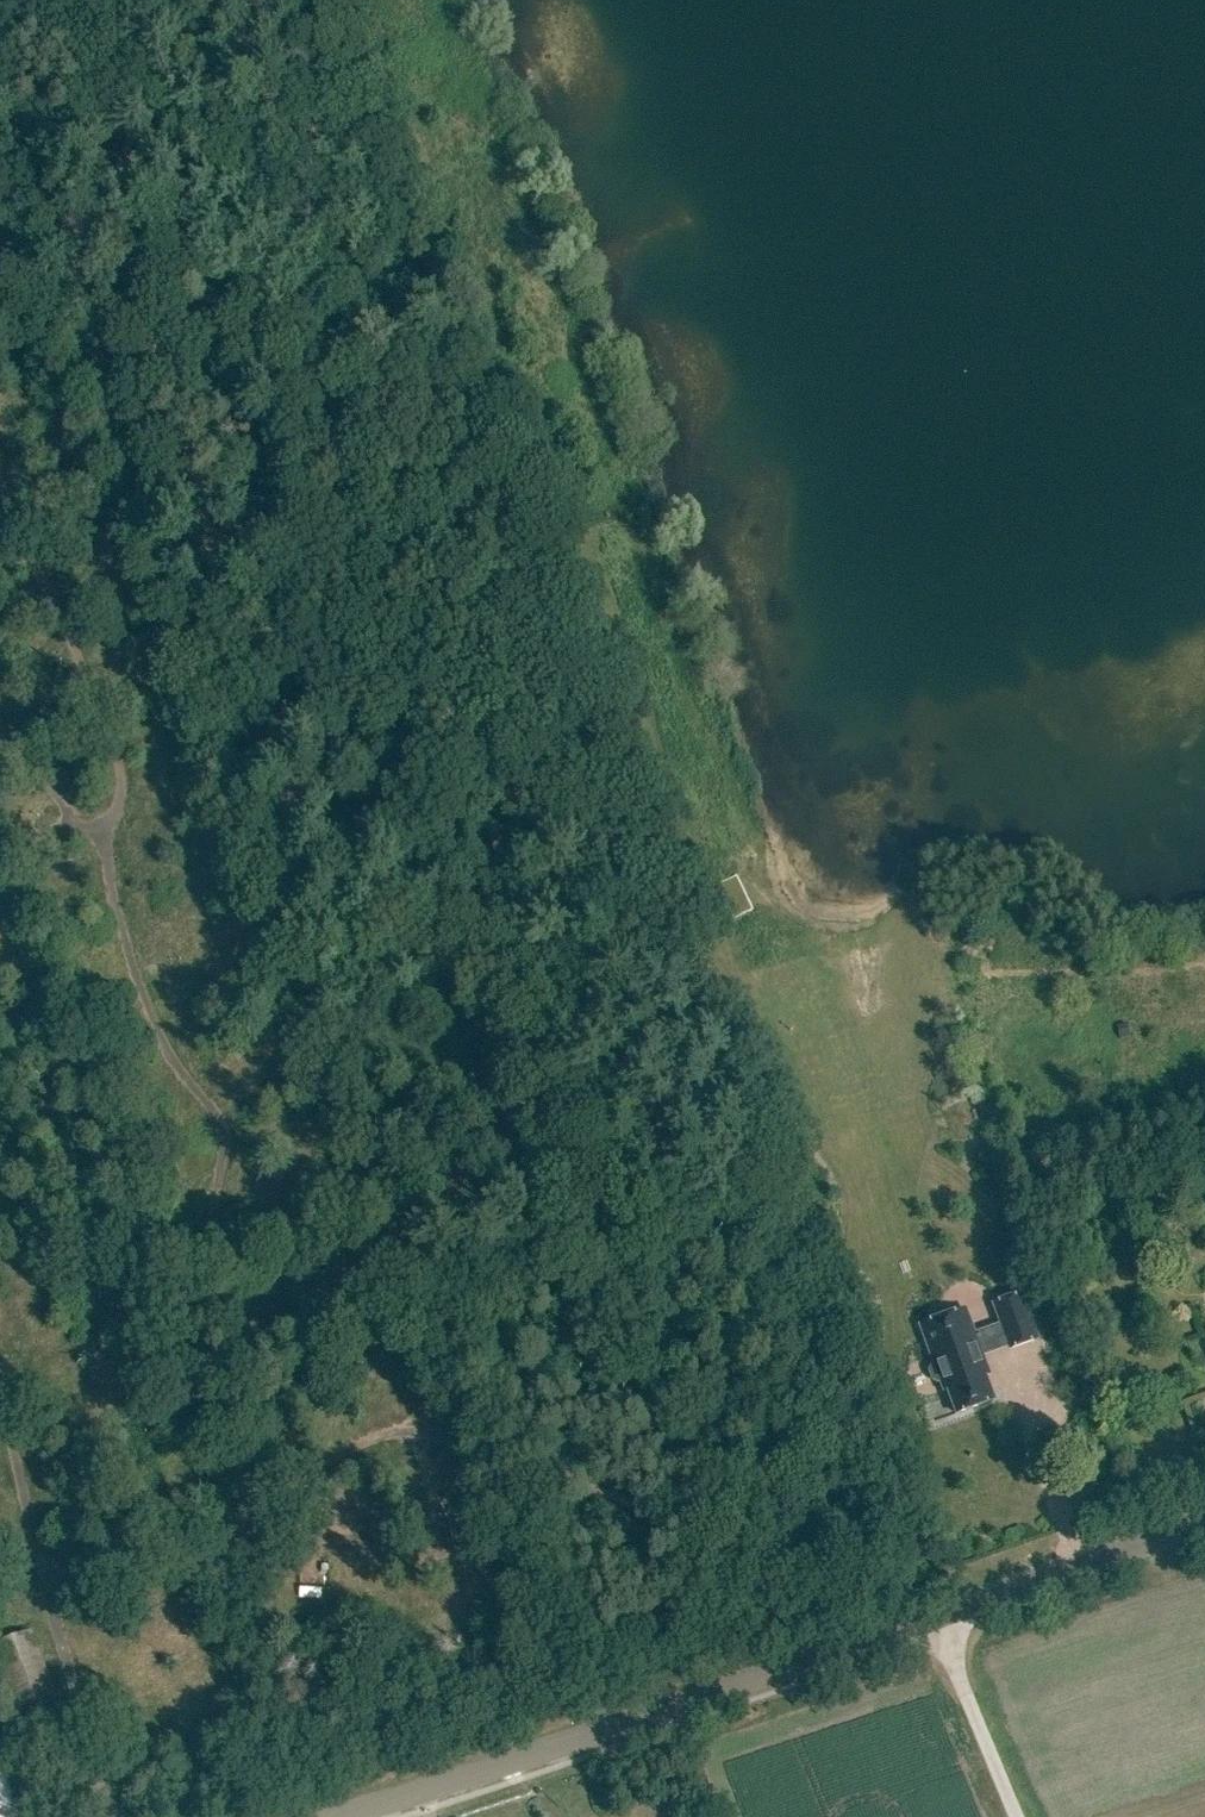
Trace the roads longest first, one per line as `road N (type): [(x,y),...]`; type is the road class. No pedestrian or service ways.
road 1 (unclassified): [(339,1816),(935,1618)]
road 2 (unclassified): [(935,1618),(1204,1524)]
road 3 (unclassified): [(1017,1816),(935,1618)]

